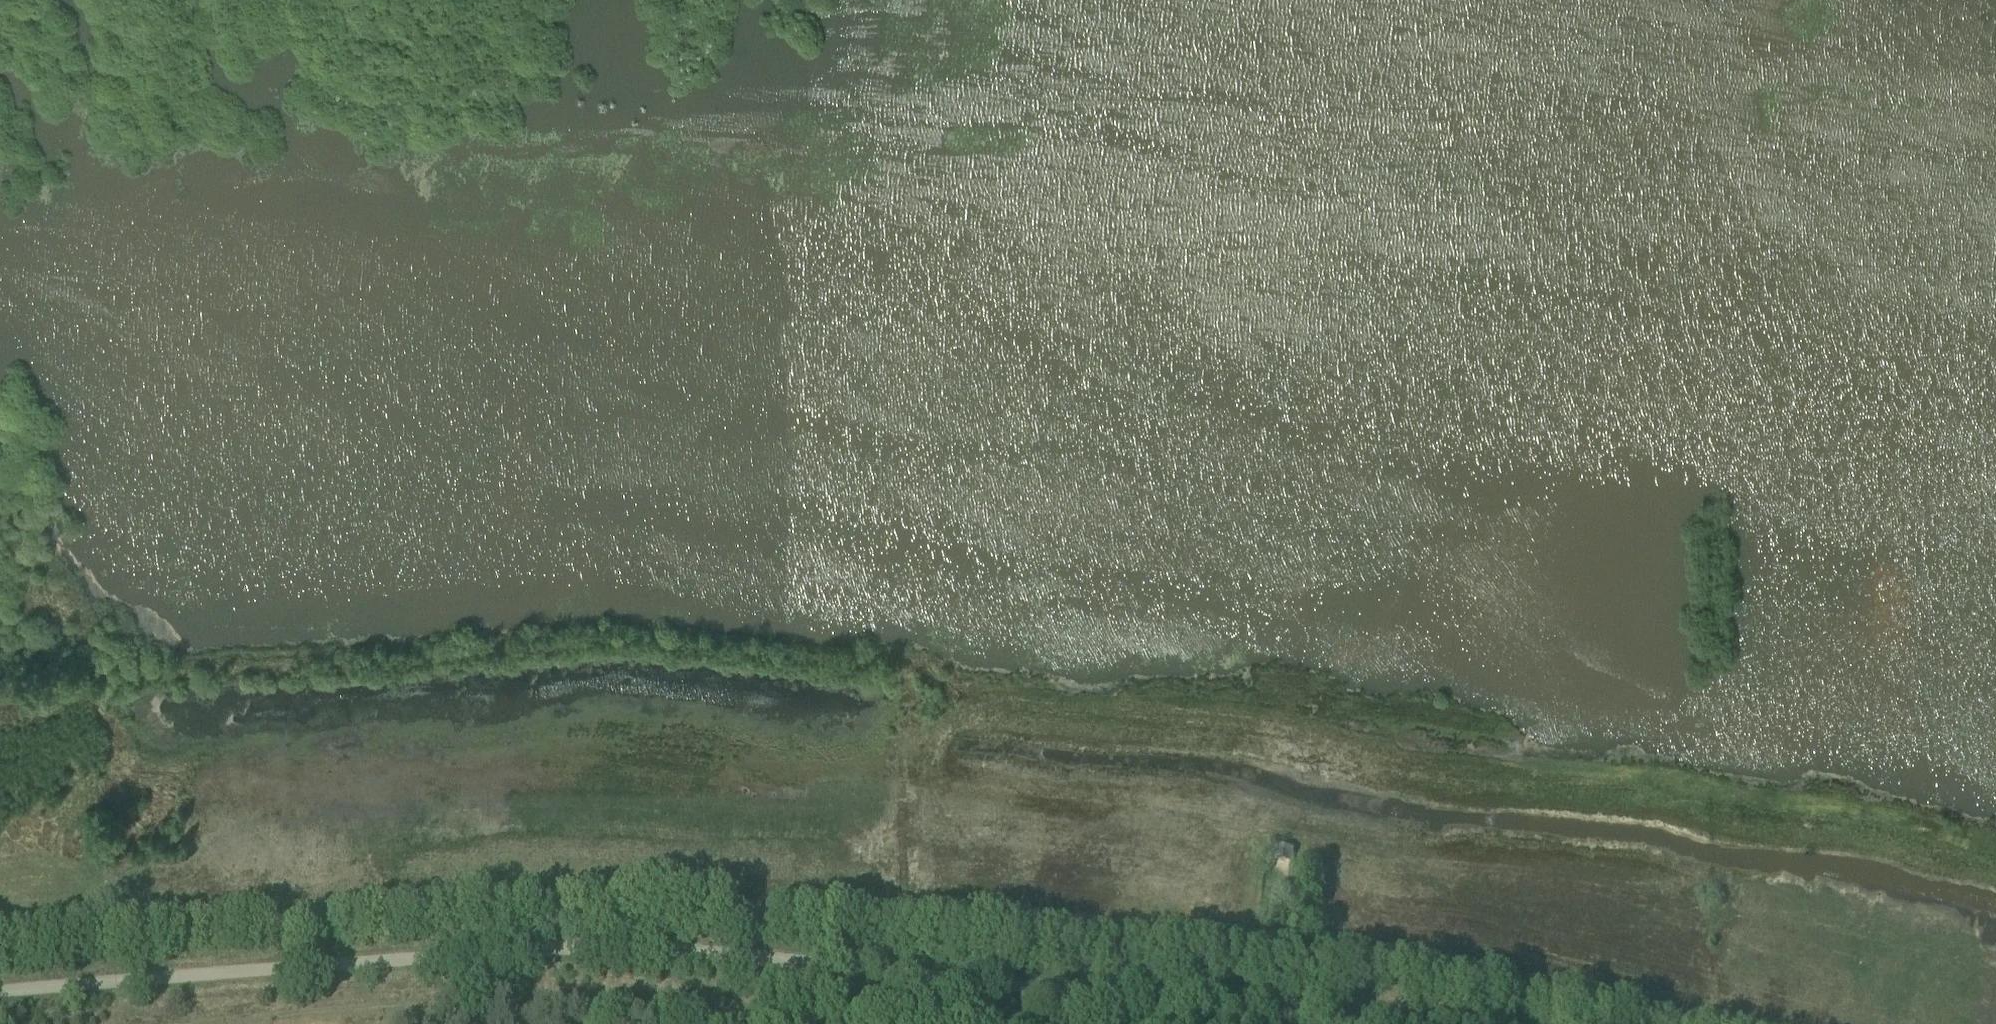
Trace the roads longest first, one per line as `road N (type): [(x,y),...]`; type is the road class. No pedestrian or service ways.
road 1 (unclassified): [(1486,1023),(696,943),(584,942),(0,994)]

